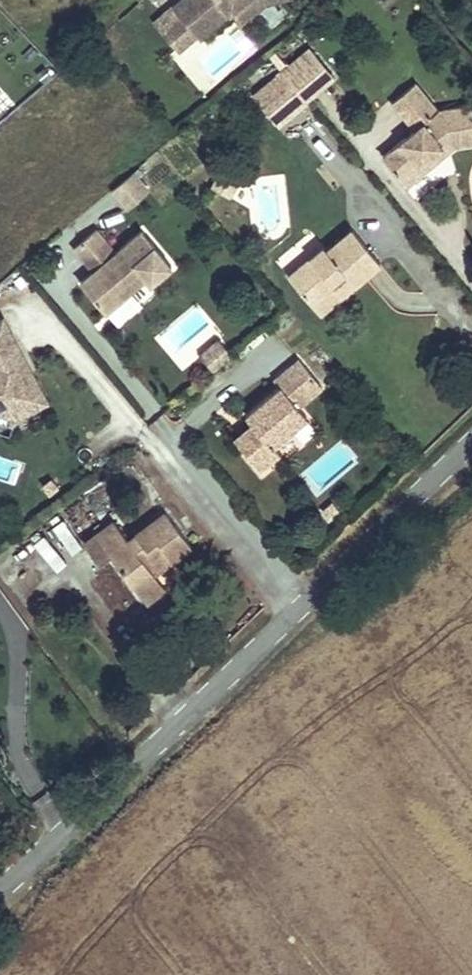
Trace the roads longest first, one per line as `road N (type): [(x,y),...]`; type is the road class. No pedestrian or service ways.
road 1 (residential): [(0,880),(471,446)]

